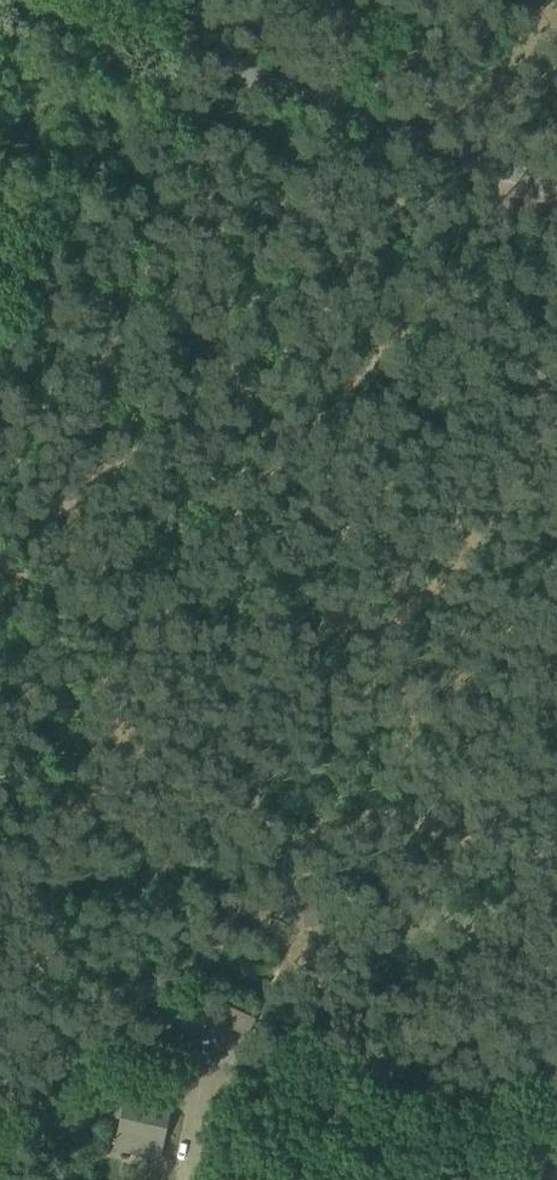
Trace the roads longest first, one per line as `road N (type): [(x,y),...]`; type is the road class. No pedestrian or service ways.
road 1 (unclassified): [(556,164),(81,0)]

